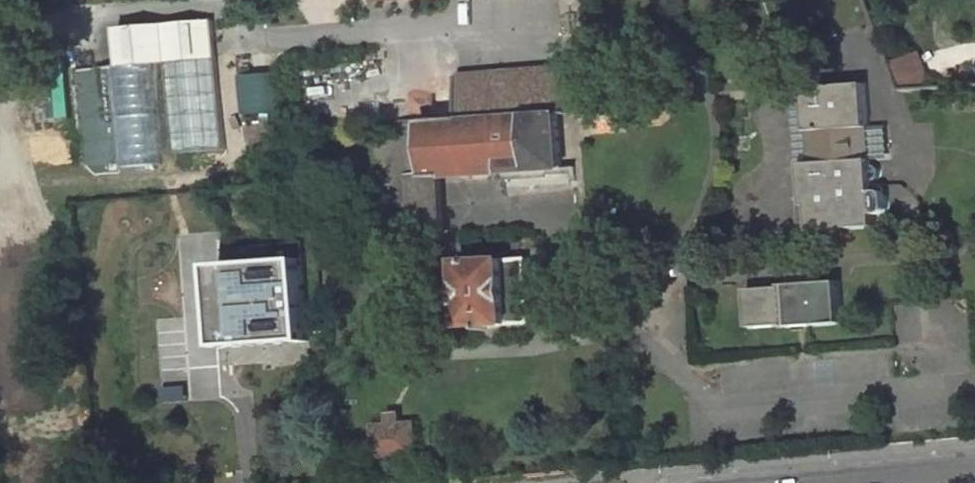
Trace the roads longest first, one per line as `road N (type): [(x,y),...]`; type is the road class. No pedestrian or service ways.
road 1 (unclassified): [(974,466),(788,482)]

